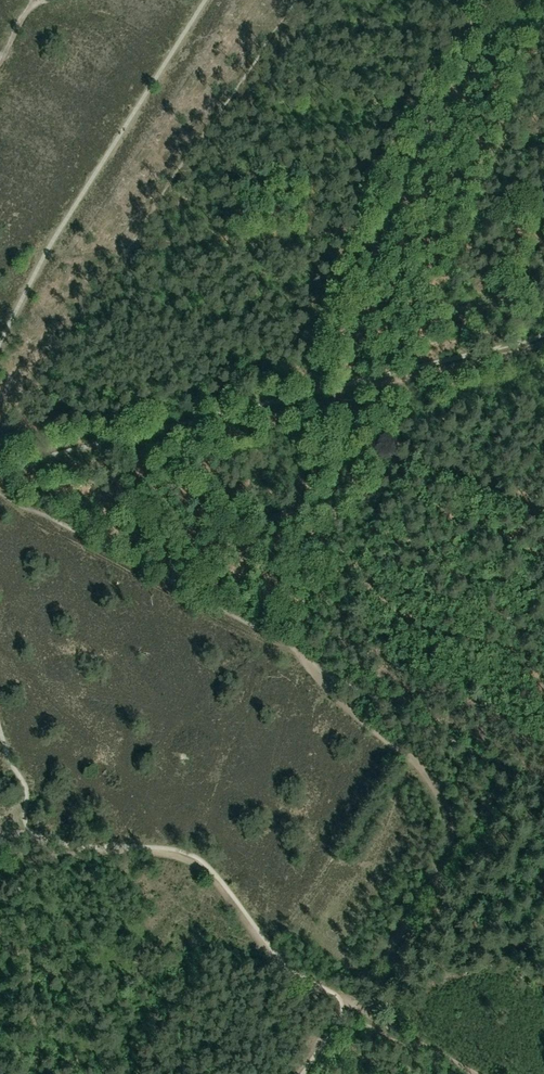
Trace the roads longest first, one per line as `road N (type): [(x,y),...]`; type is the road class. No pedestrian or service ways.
road 1 (track): [(543,789),(296,653),(331,541),(375,259),(427,137),(513,0)]
road 2 (track): [(0,480),(543,343)]
road 3 (track): [(345,1010),(448,853),(450,821),(425,776),(355,716),(322,674)]
road 4 (track): [(345,1010),(279,967),(204,869),(182,856),(81,851),(15,832),(0,839)]
road 5 (track): [(296,653),(0,494)]
road 6 (track): [(474,1073),(360,1009),(345,1010)]

